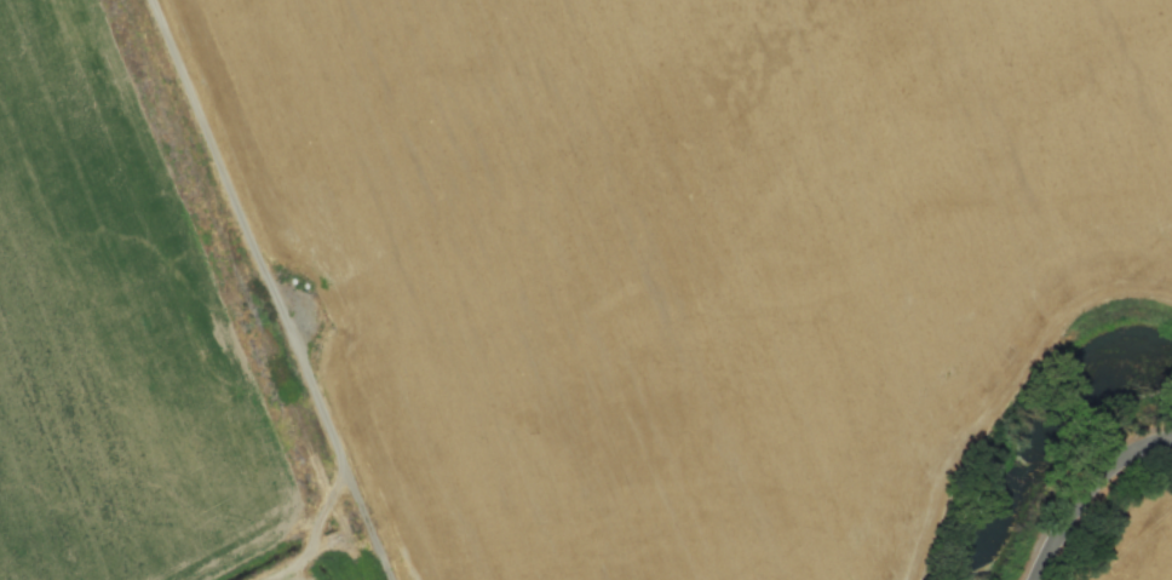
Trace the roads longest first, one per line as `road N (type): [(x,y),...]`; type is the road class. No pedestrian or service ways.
road 1 (track): [(343,469),(150,0)]
road 2 (tertiary): [(1171,437),(1139,443),(1091,479),(1031,579)]
road 3 (track): [(263,579),(304,553),(343,469)]
road 4 (track): [(343,469),(390,579)]

